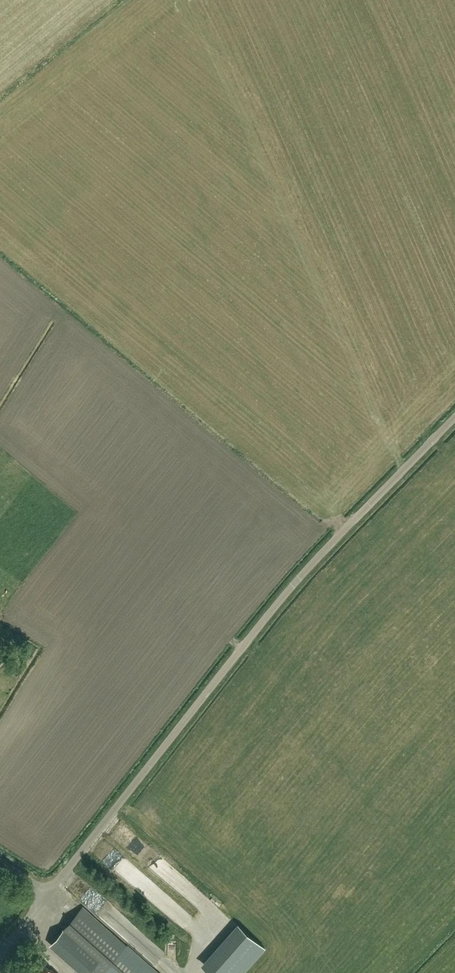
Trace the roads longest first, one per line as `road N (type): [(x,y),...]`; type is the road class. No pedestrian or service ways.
road 1 (unclassified): [(46,895),(291,585),(454,417)]

